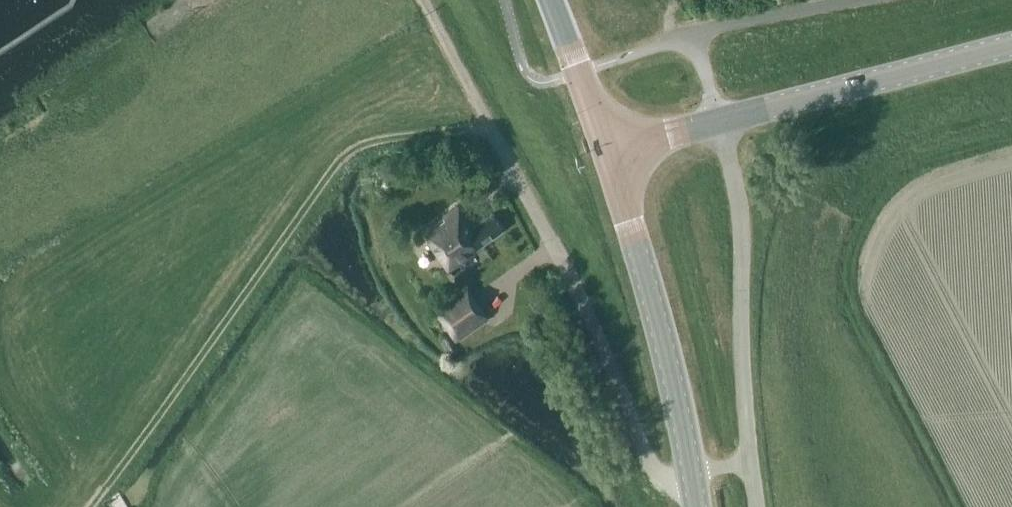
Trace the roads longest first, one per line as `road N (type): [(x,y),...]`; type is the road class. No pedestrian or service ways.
road 1 (track): [(491,127),(379,141),(342,157),(91,506)]
road 2 (unclassified): [(692,476),(669,480),(648,460),(563,261),(428,10)]
road 3 (unclassified): [(756,506),(744,389),(741,221),(718,121)]
road 4 (primary): [(692,476),(657,317),(605,150)]
road 5 (secondary): [(718,121),(1011,45)]
road 6 (primary): [(605,150),(551,0)]

